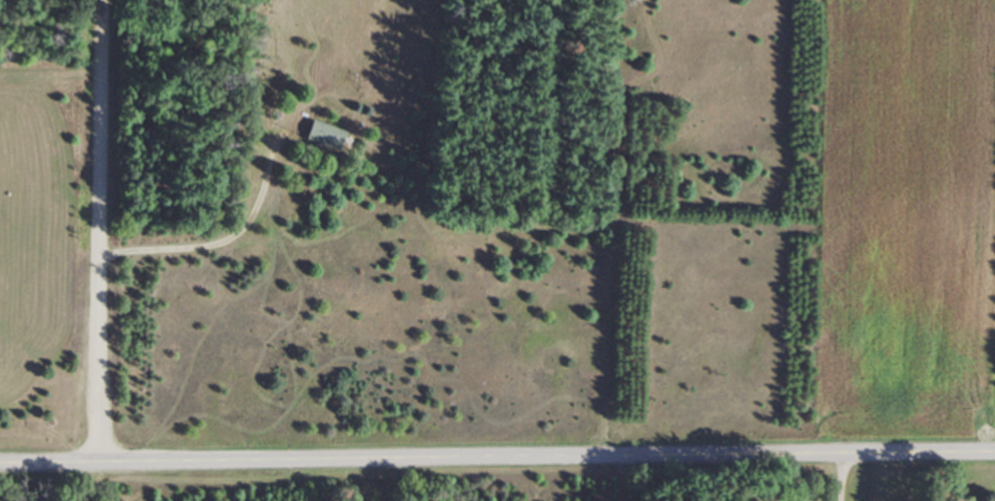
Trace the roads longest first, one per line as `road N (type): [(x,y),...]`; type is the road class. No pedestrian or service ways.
road 1 (secondary): [(0,473),(994,462)]
road 2 (residential): [(108,472),(117,0)]

